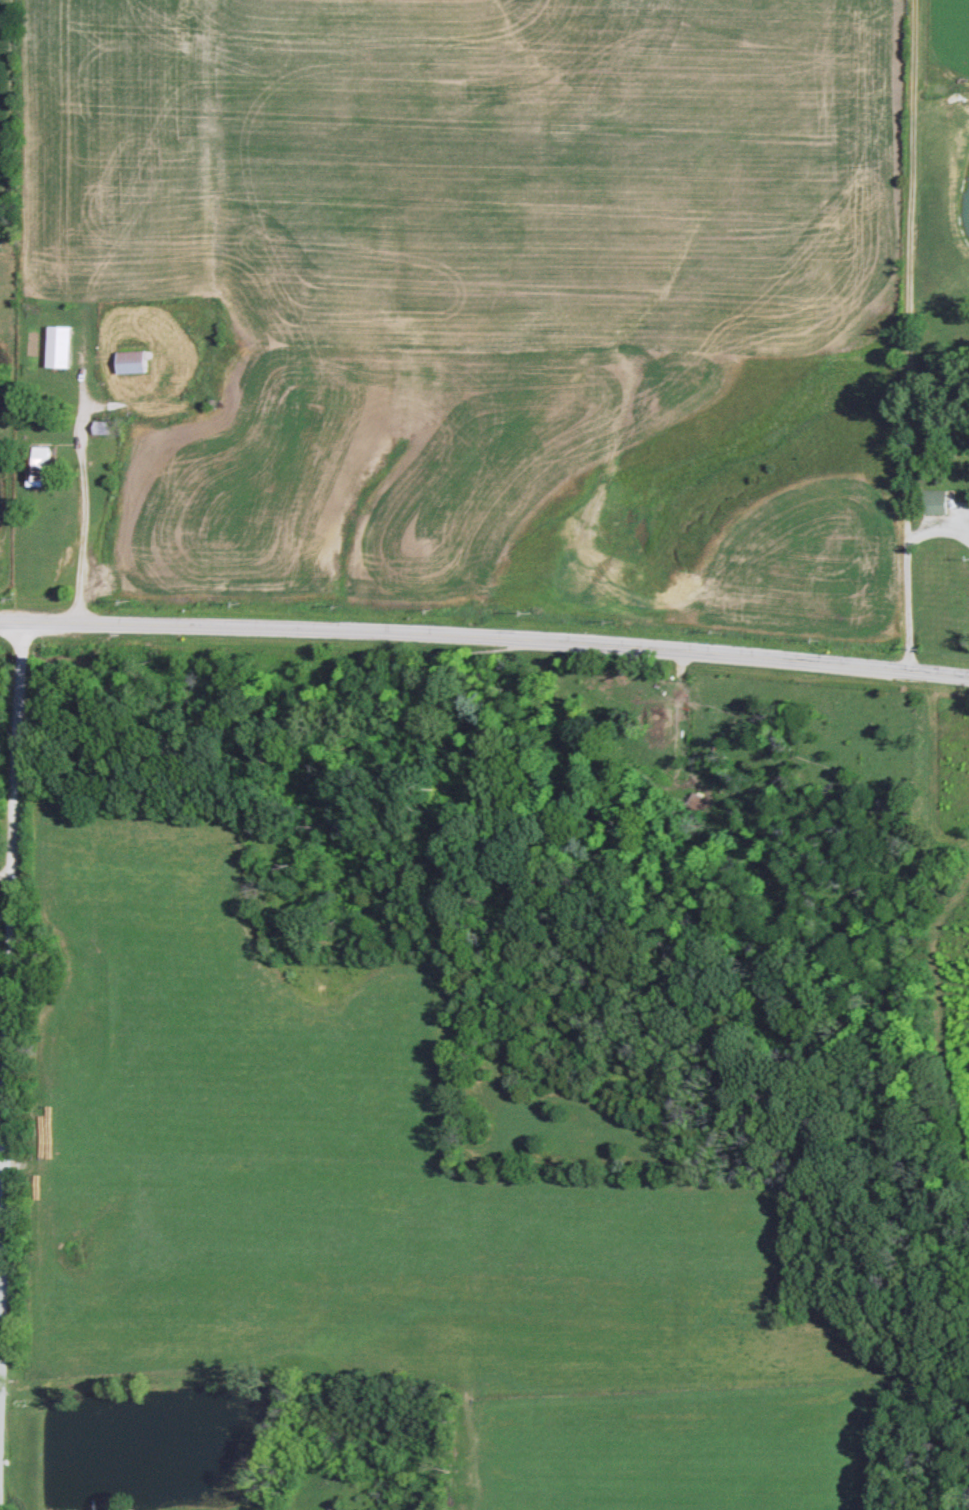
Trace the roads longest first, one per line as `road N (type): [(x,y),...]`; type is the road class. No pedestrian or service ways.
road 1 (secondary): [(0,624),(543,639),(968,676)]
road 2 (residential): [(0,1509),(3,1047),(19,624)]

